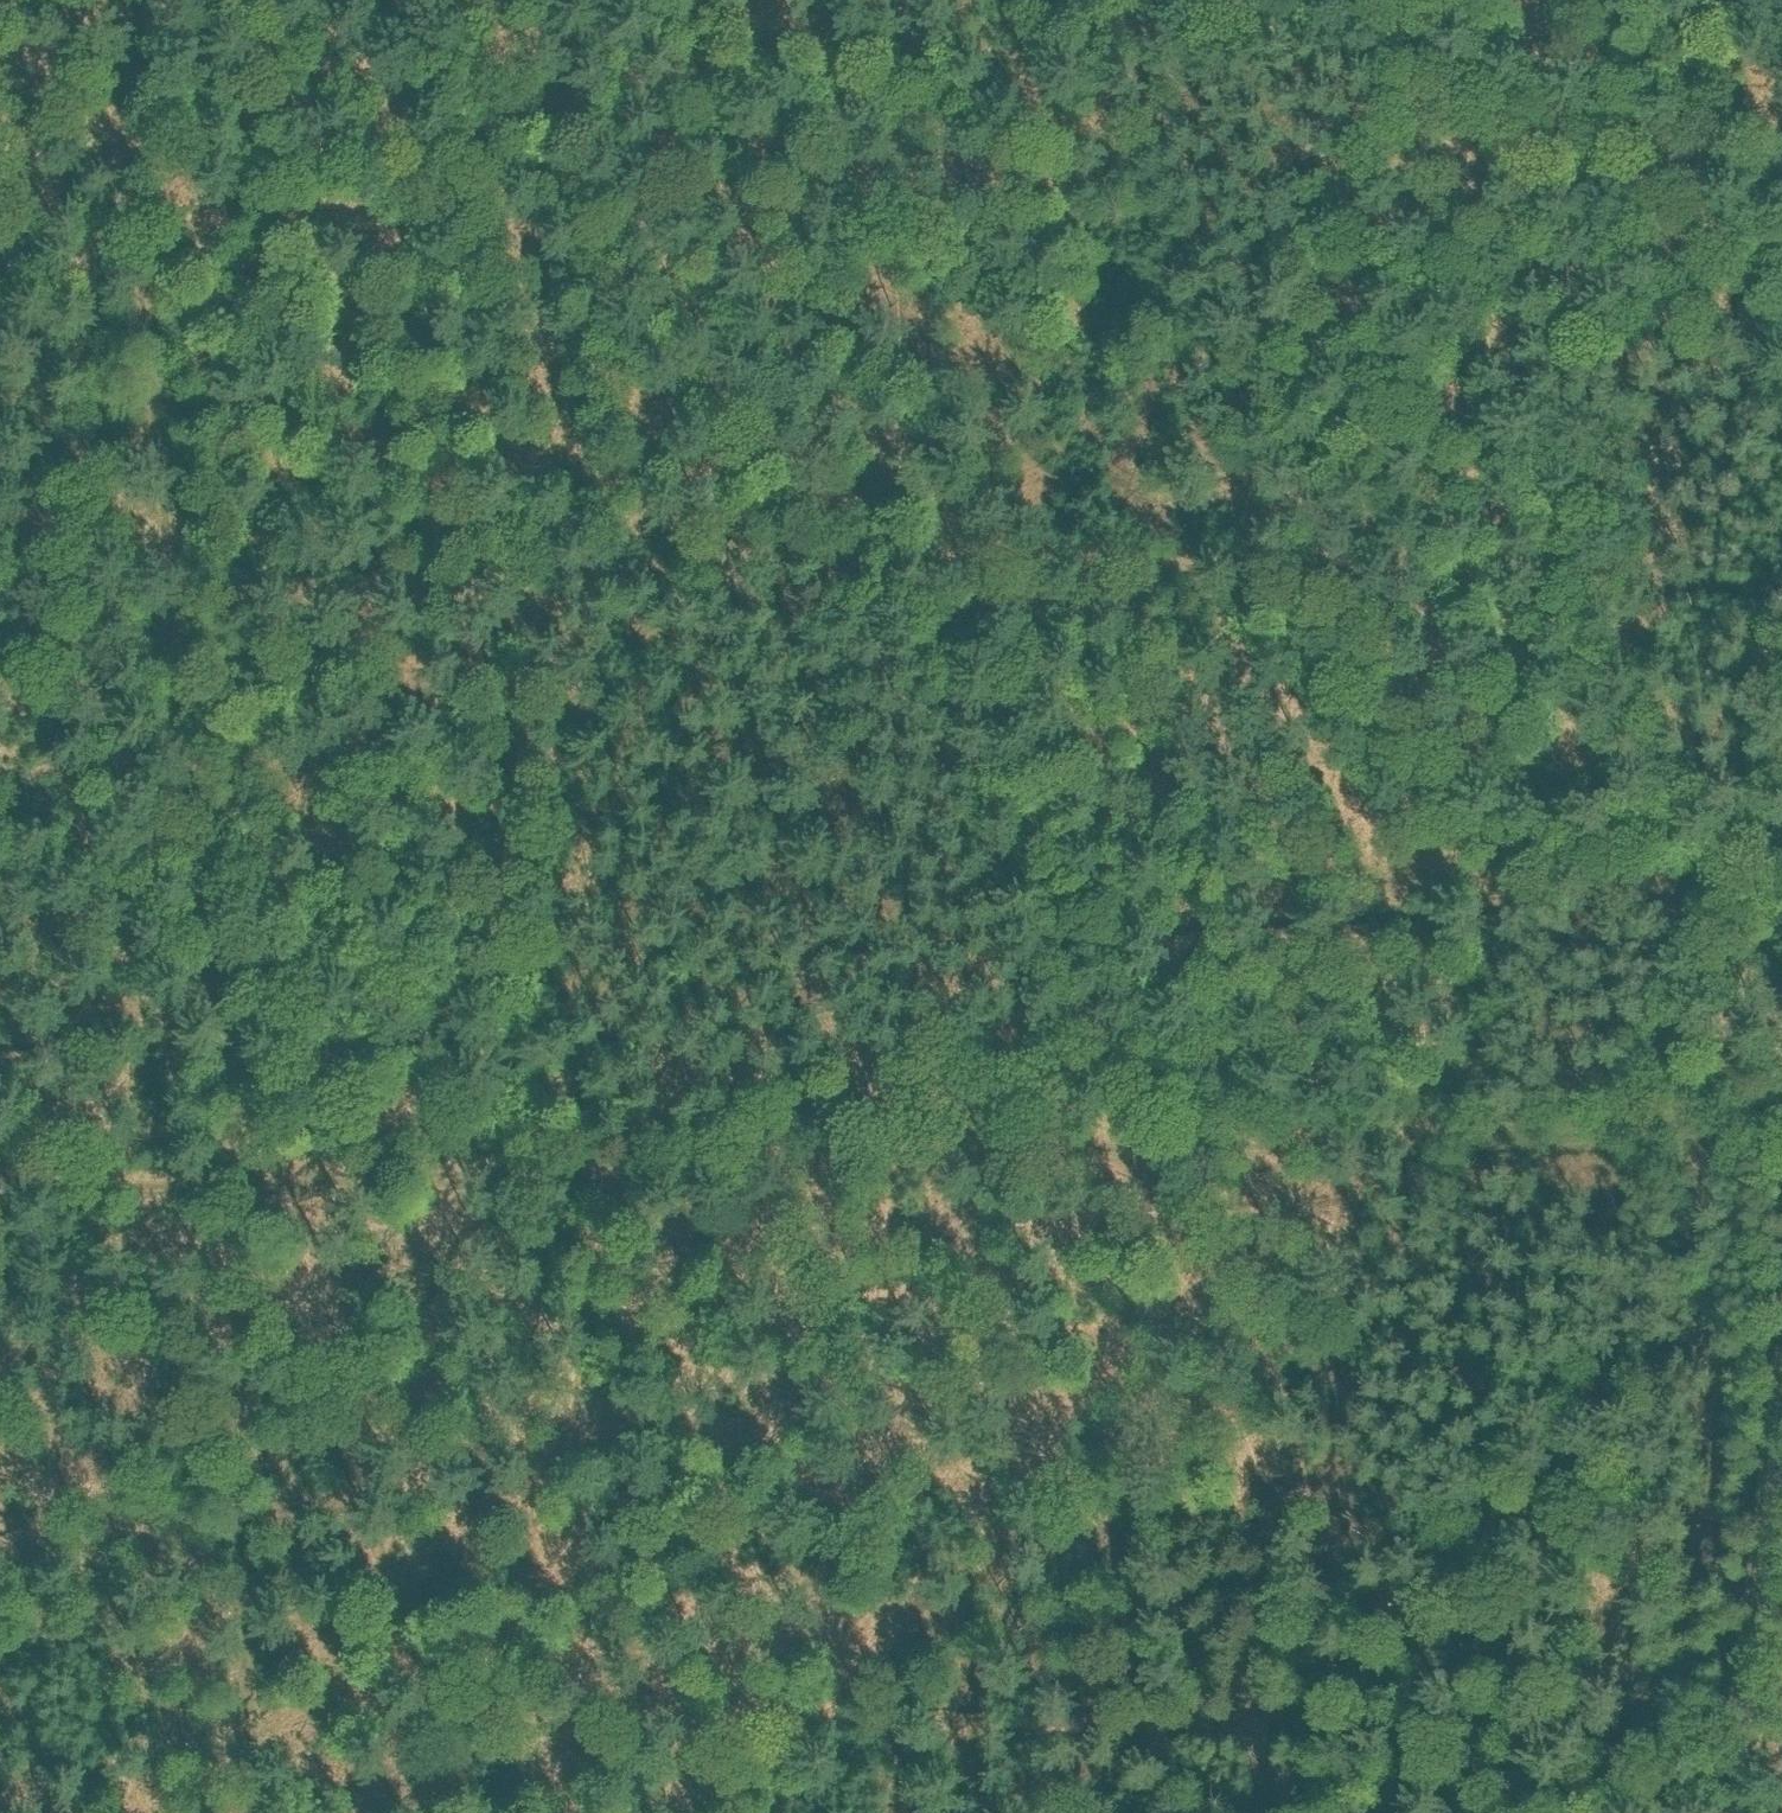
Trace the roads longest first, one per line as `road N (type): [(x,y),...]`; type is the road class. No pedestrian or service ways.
road 1 (track): [(0,1181),(916,1162),(1781,1126)]
road 2 (track): [(152,216),(1237,177),(1781,186)]
road 3 (track): [(192,595),(1059,554),(1781,595)]
road 4 (track): [(255,1733),(578,1717),(1743,1730)]
road 5 (track): [(255,1176),(128,0)]
road 6 (track): [(255,1176),(256,1812)]
road 7 (unclassified): [(1733,1812),(1781,1422)]

